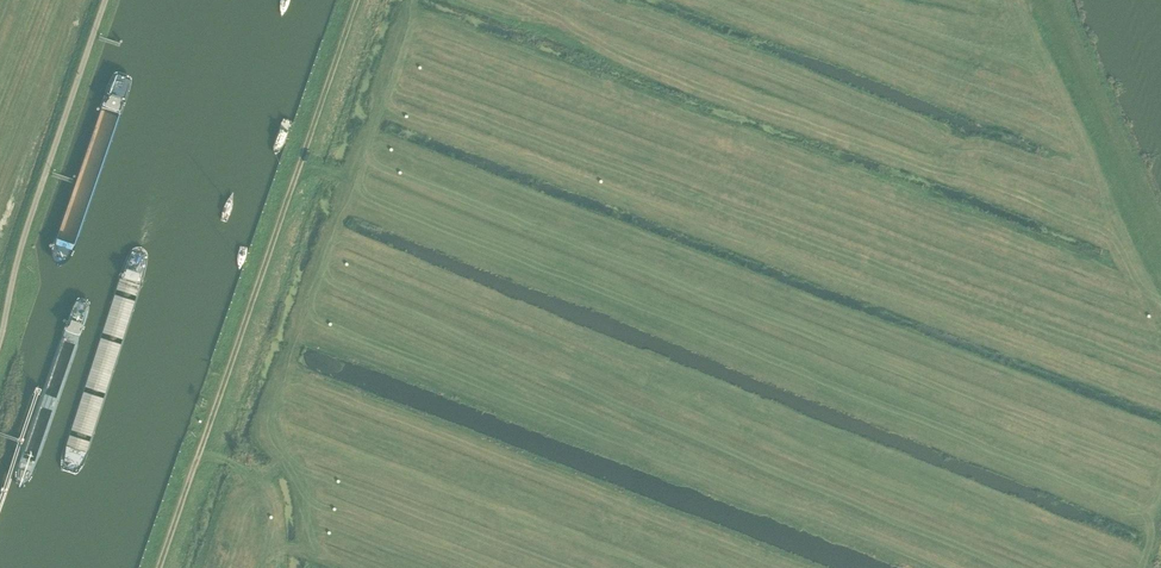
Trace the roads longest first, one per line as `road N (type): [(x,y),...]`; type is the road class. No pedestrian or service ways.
road 1 (track): [(160,567),(357,0)]
road 2 (unclassified): [(105,0),(25,233),(0,344)]

